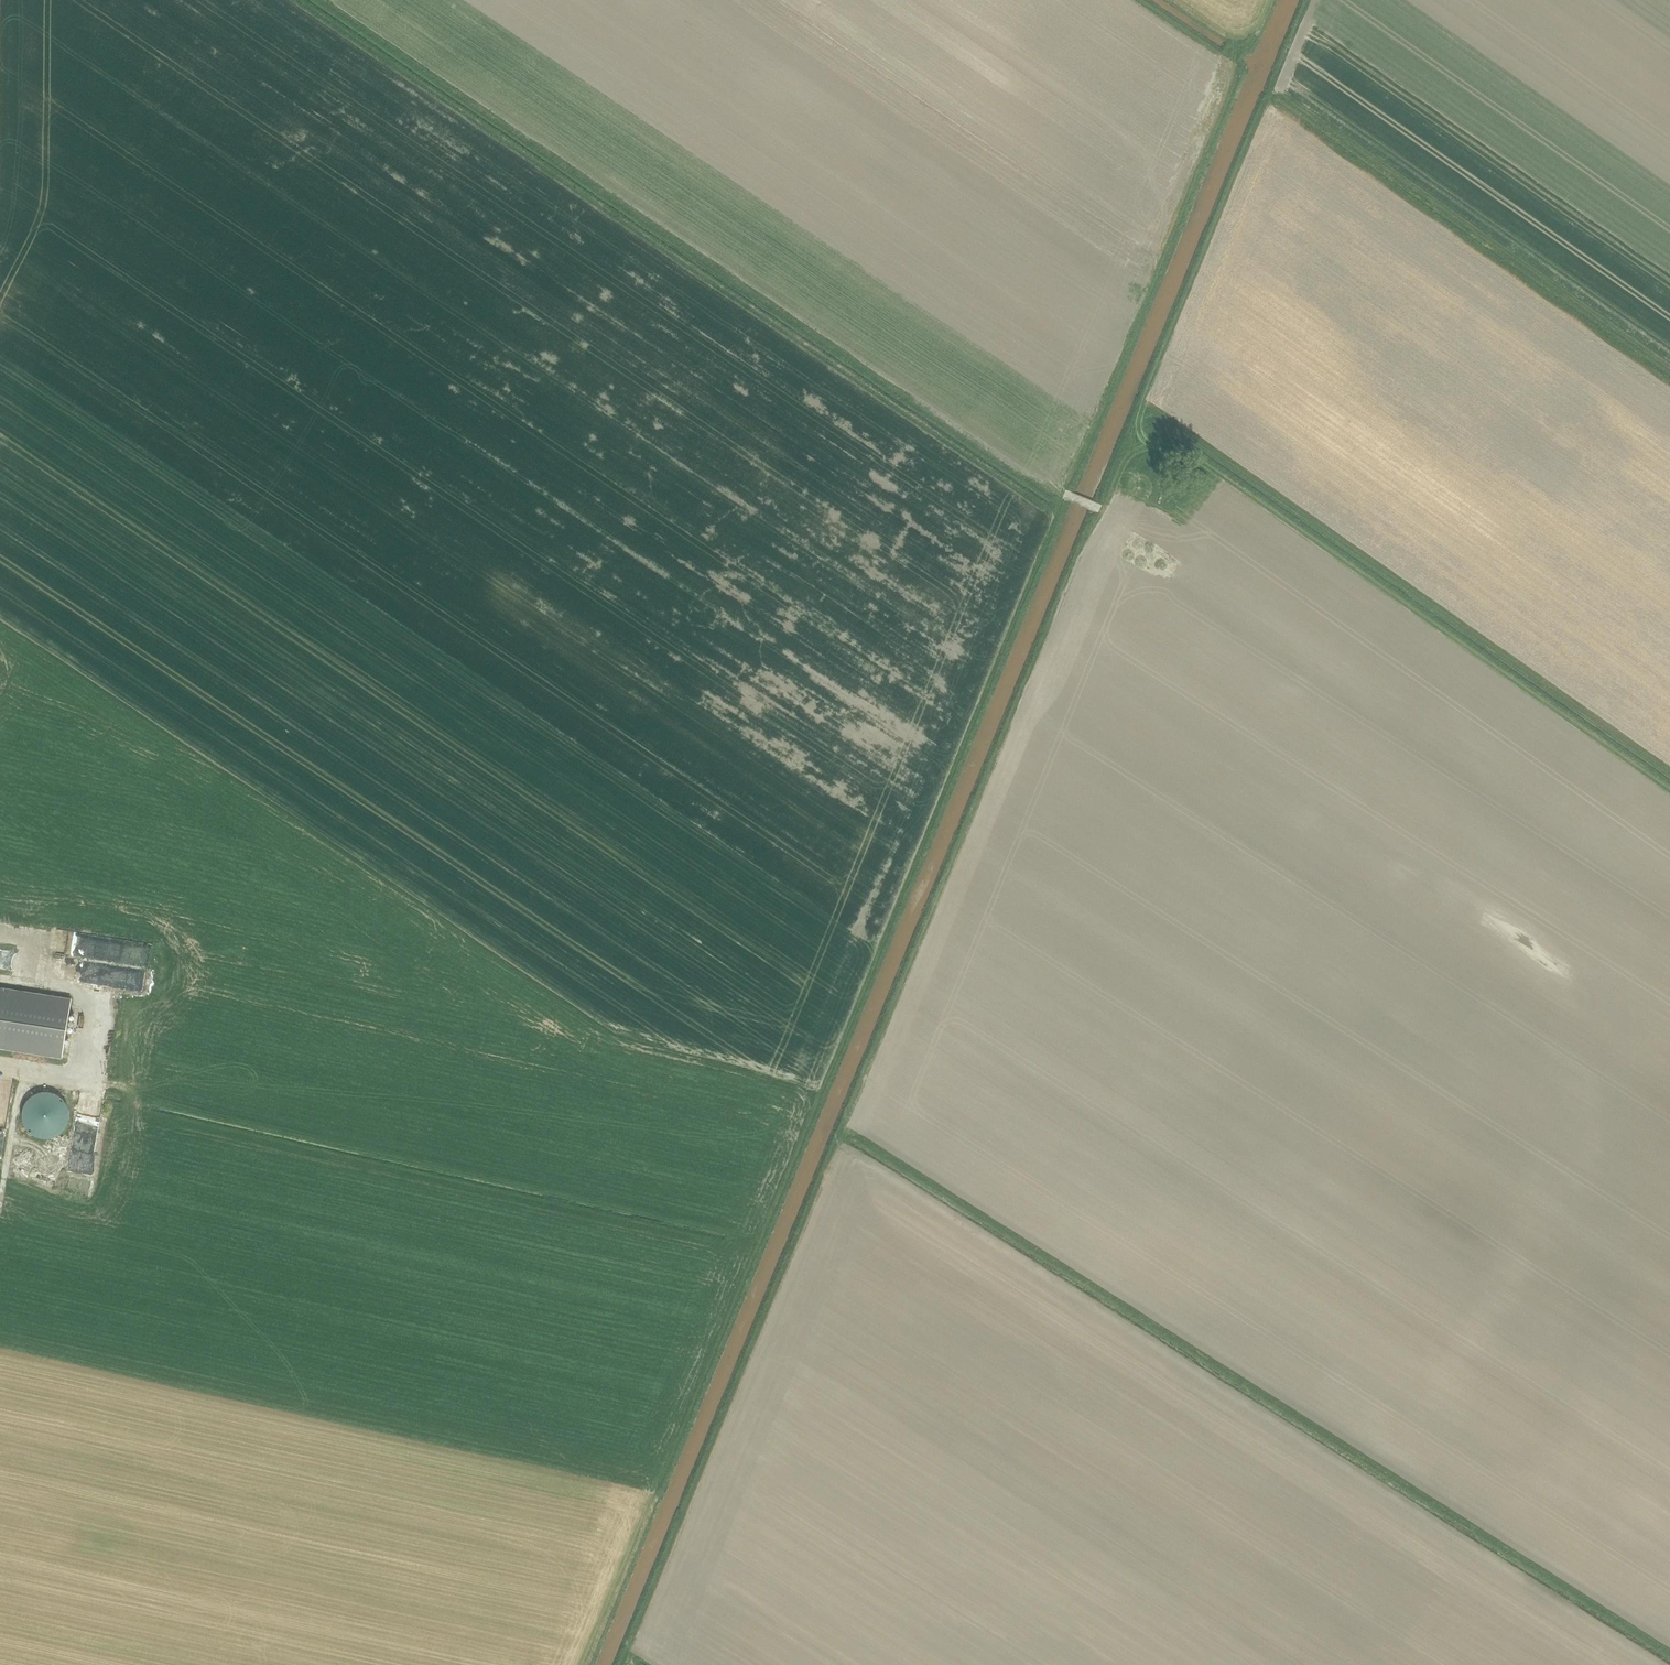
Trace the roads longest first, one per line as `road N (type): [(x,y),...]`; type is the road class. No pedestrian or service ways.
road 1 (track): [(623,1664),(1101,513)]

